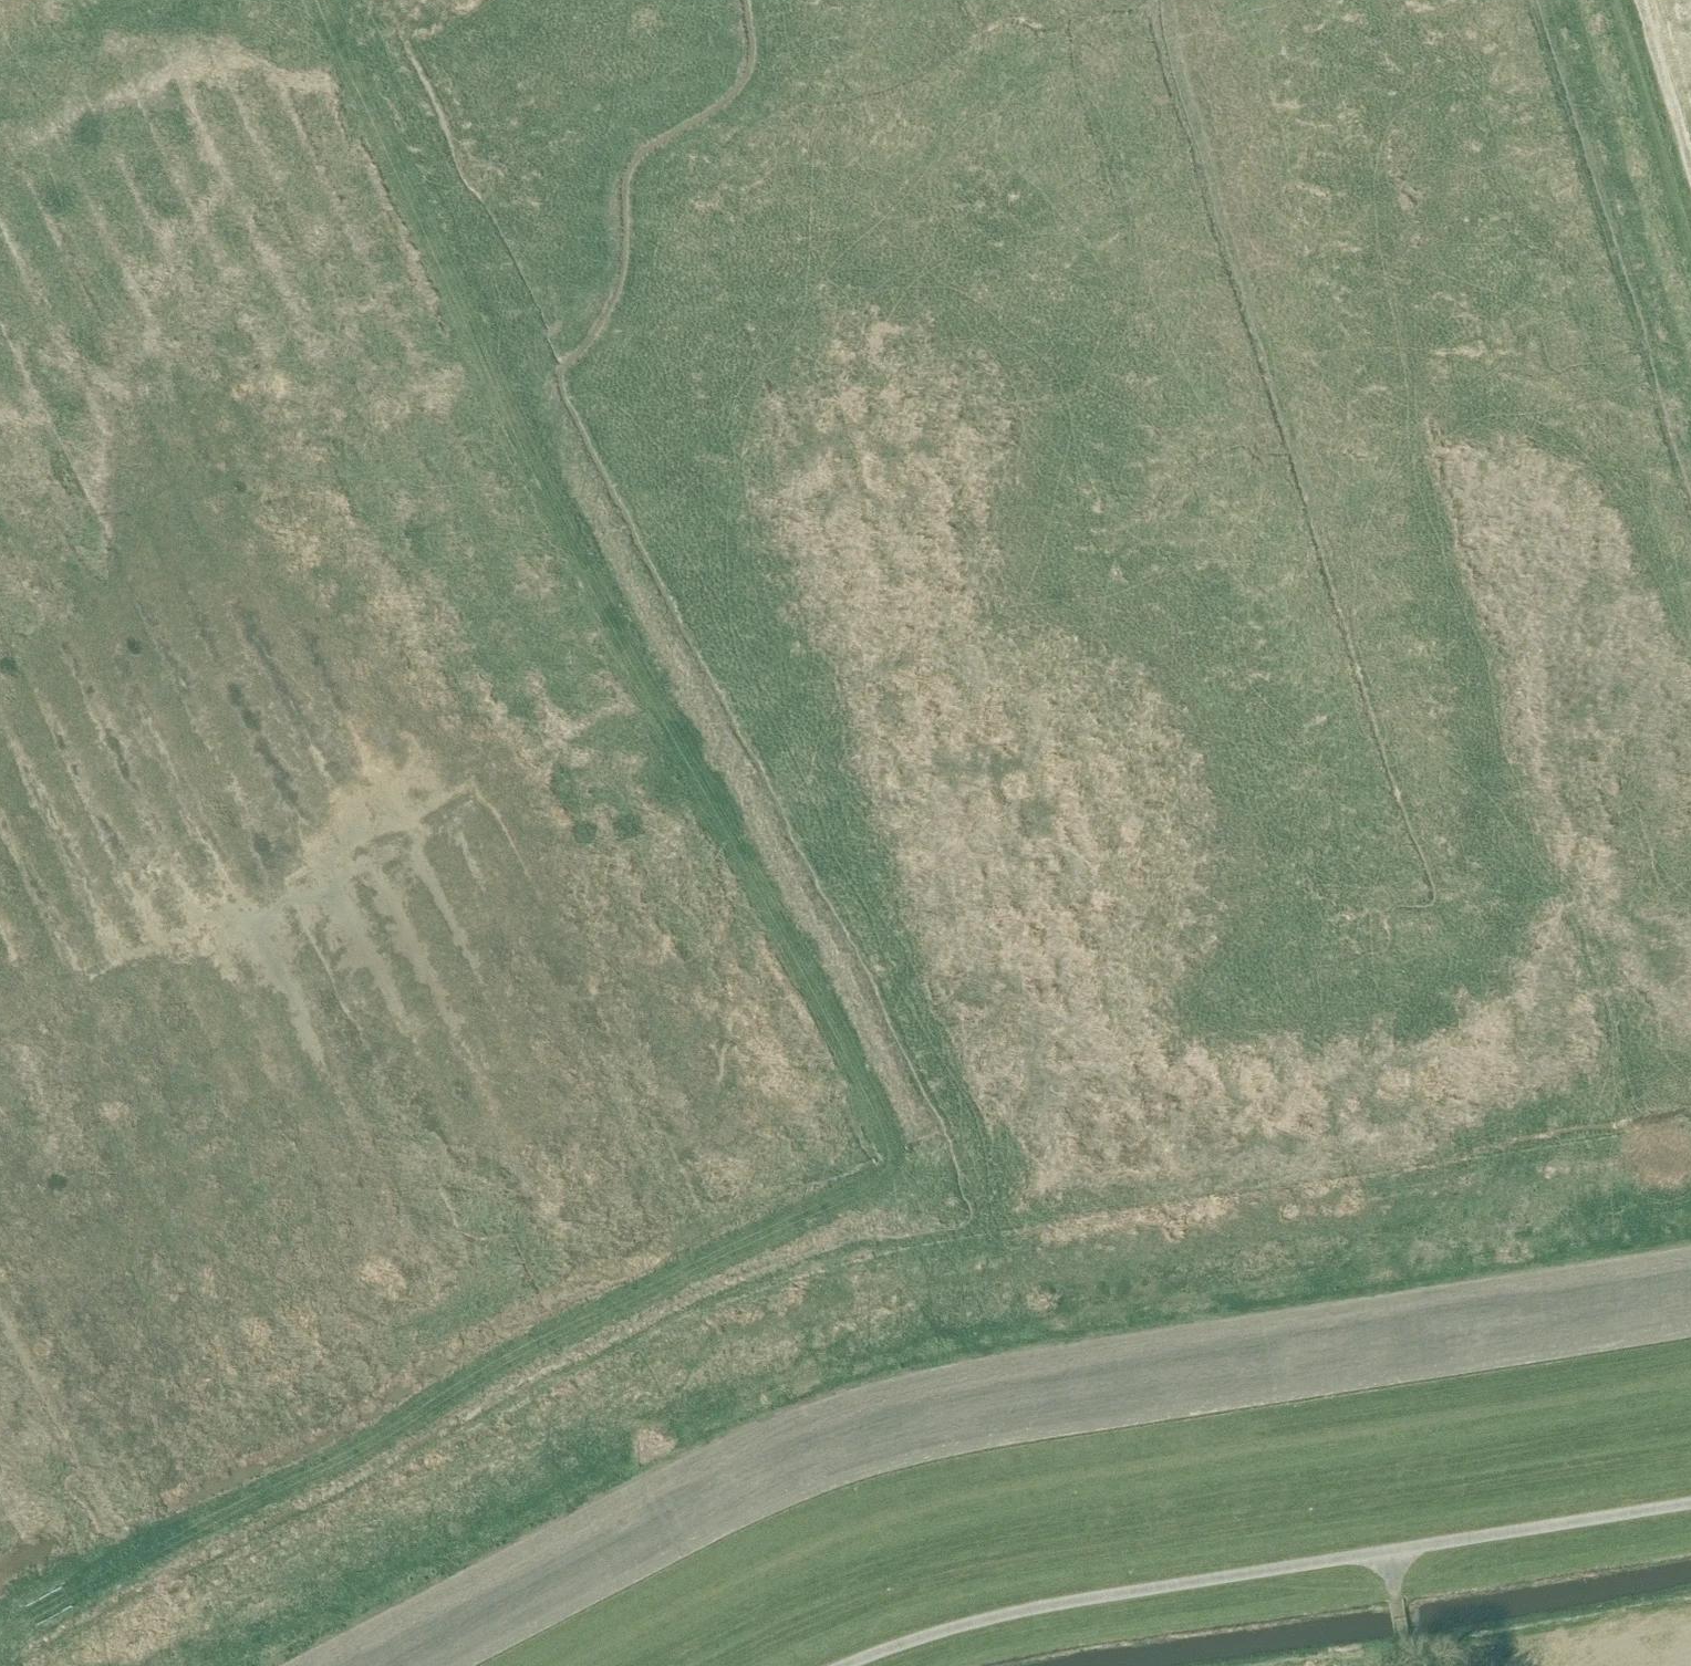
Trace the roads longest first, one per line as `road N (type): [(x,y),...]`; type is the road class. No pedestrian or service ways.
road 1 (track): [(1606,0),(1690,279)]

